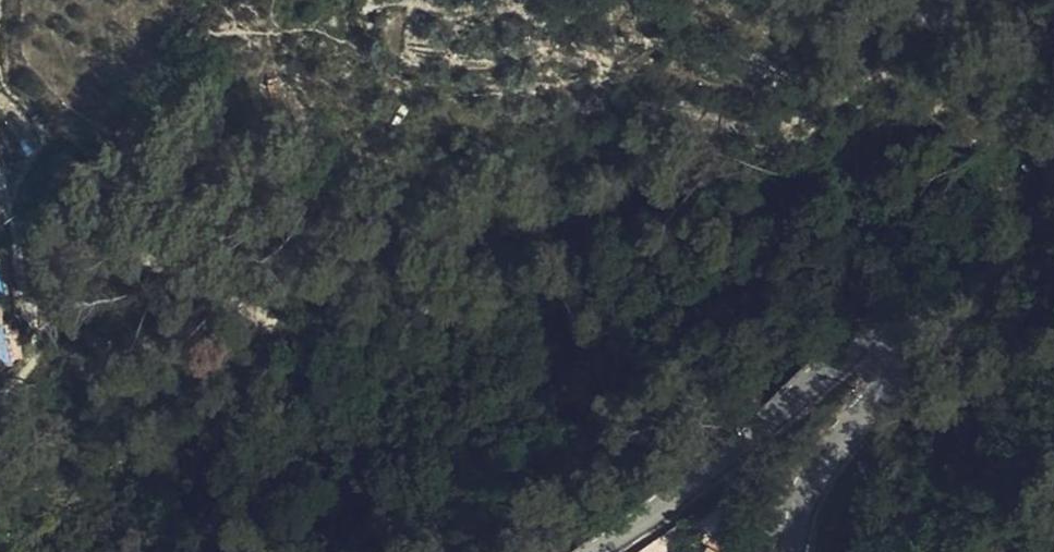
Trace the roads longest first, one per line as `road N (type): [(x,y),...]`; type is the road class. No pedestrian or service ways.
road 1 (tertiary): [(593,551),(739,449),(821,372),(854,351),(879,354),(889,371),(878,403),(833,462),(805,551)]

